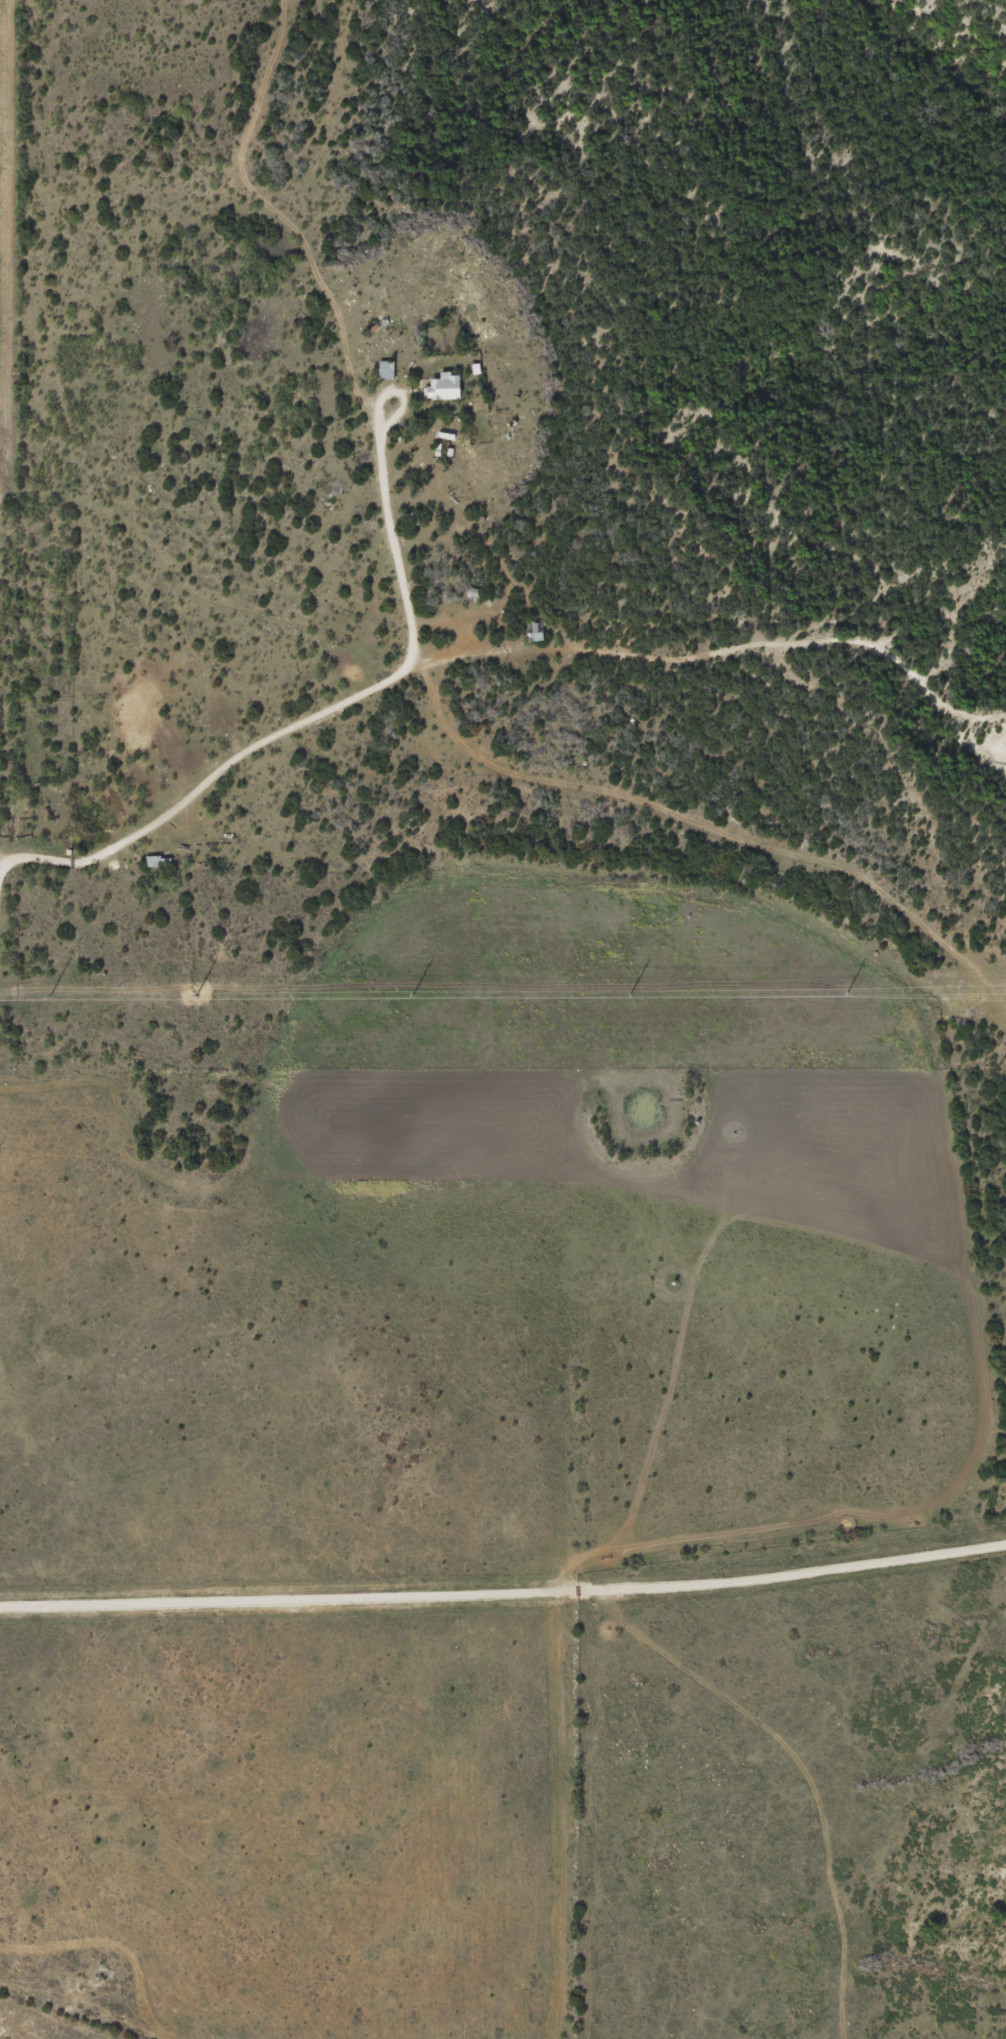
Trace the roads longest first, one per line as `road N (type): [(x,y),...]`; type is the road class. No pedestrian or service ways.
road 1 (track): [(0,863),(67,845),(495,658),(902,668),(1005,705)]
road 2 (track): [(0,536),(7,537),(0,766)]

